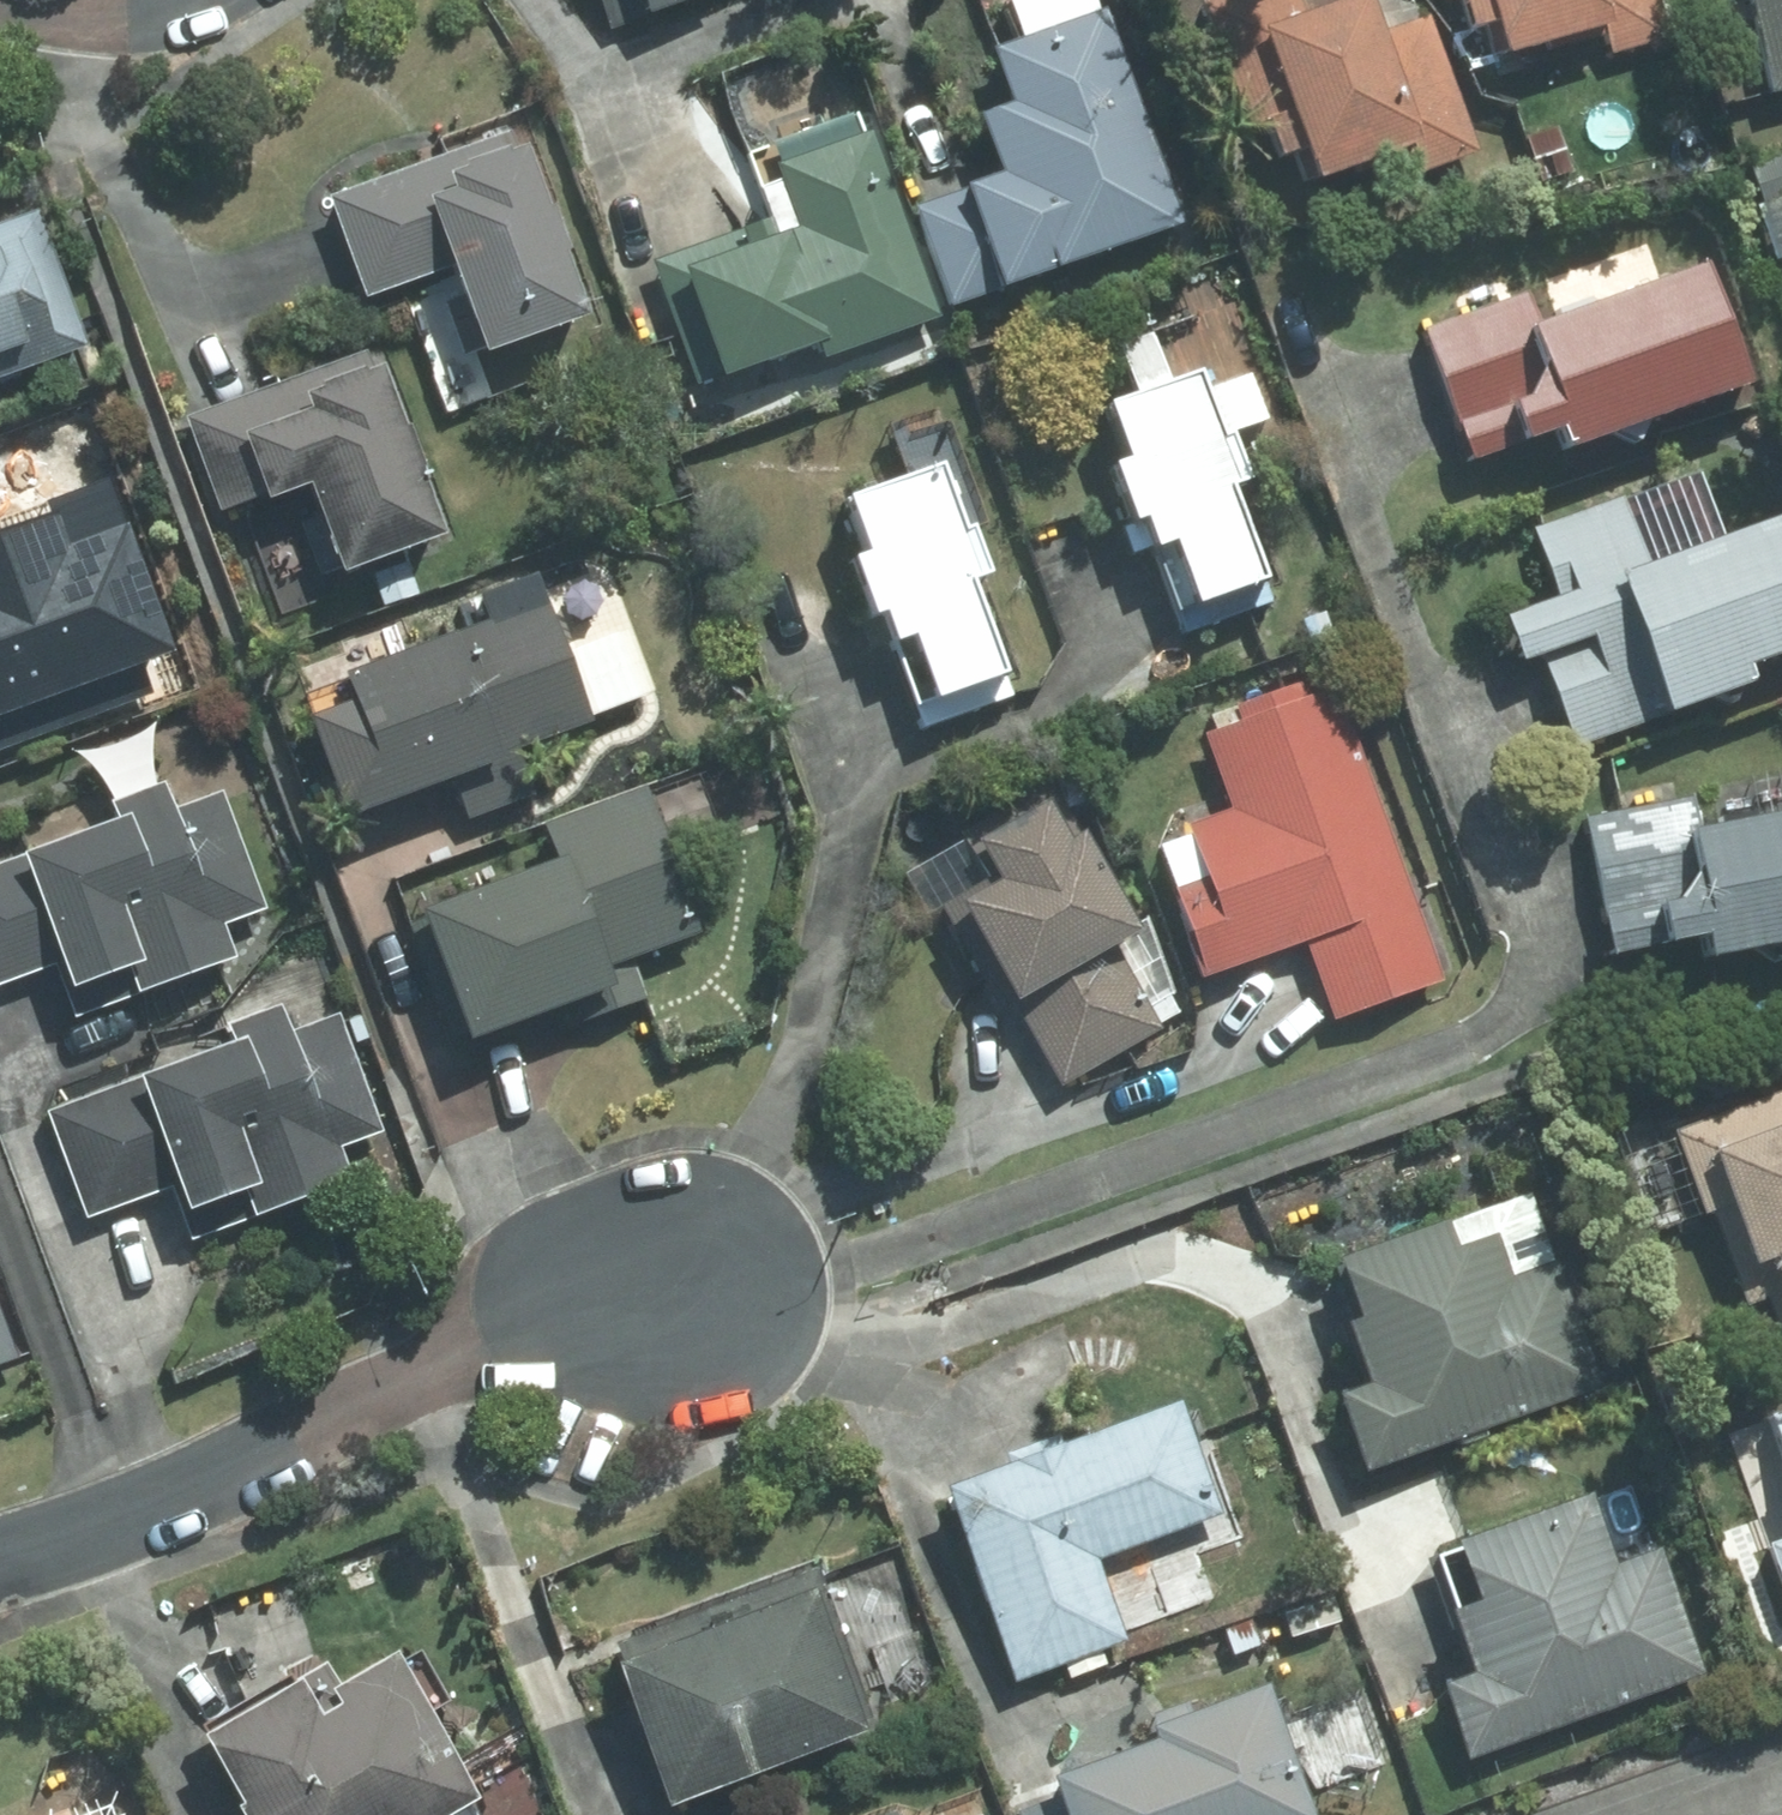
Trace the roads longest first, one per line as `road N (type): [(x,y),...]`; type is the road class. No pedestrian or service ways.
road 1 (residential): [(660,1296),(393,1387),(162,1504),(0,1564)]
road 2 (residential): [(200,0),(121,20),(20,10)]

